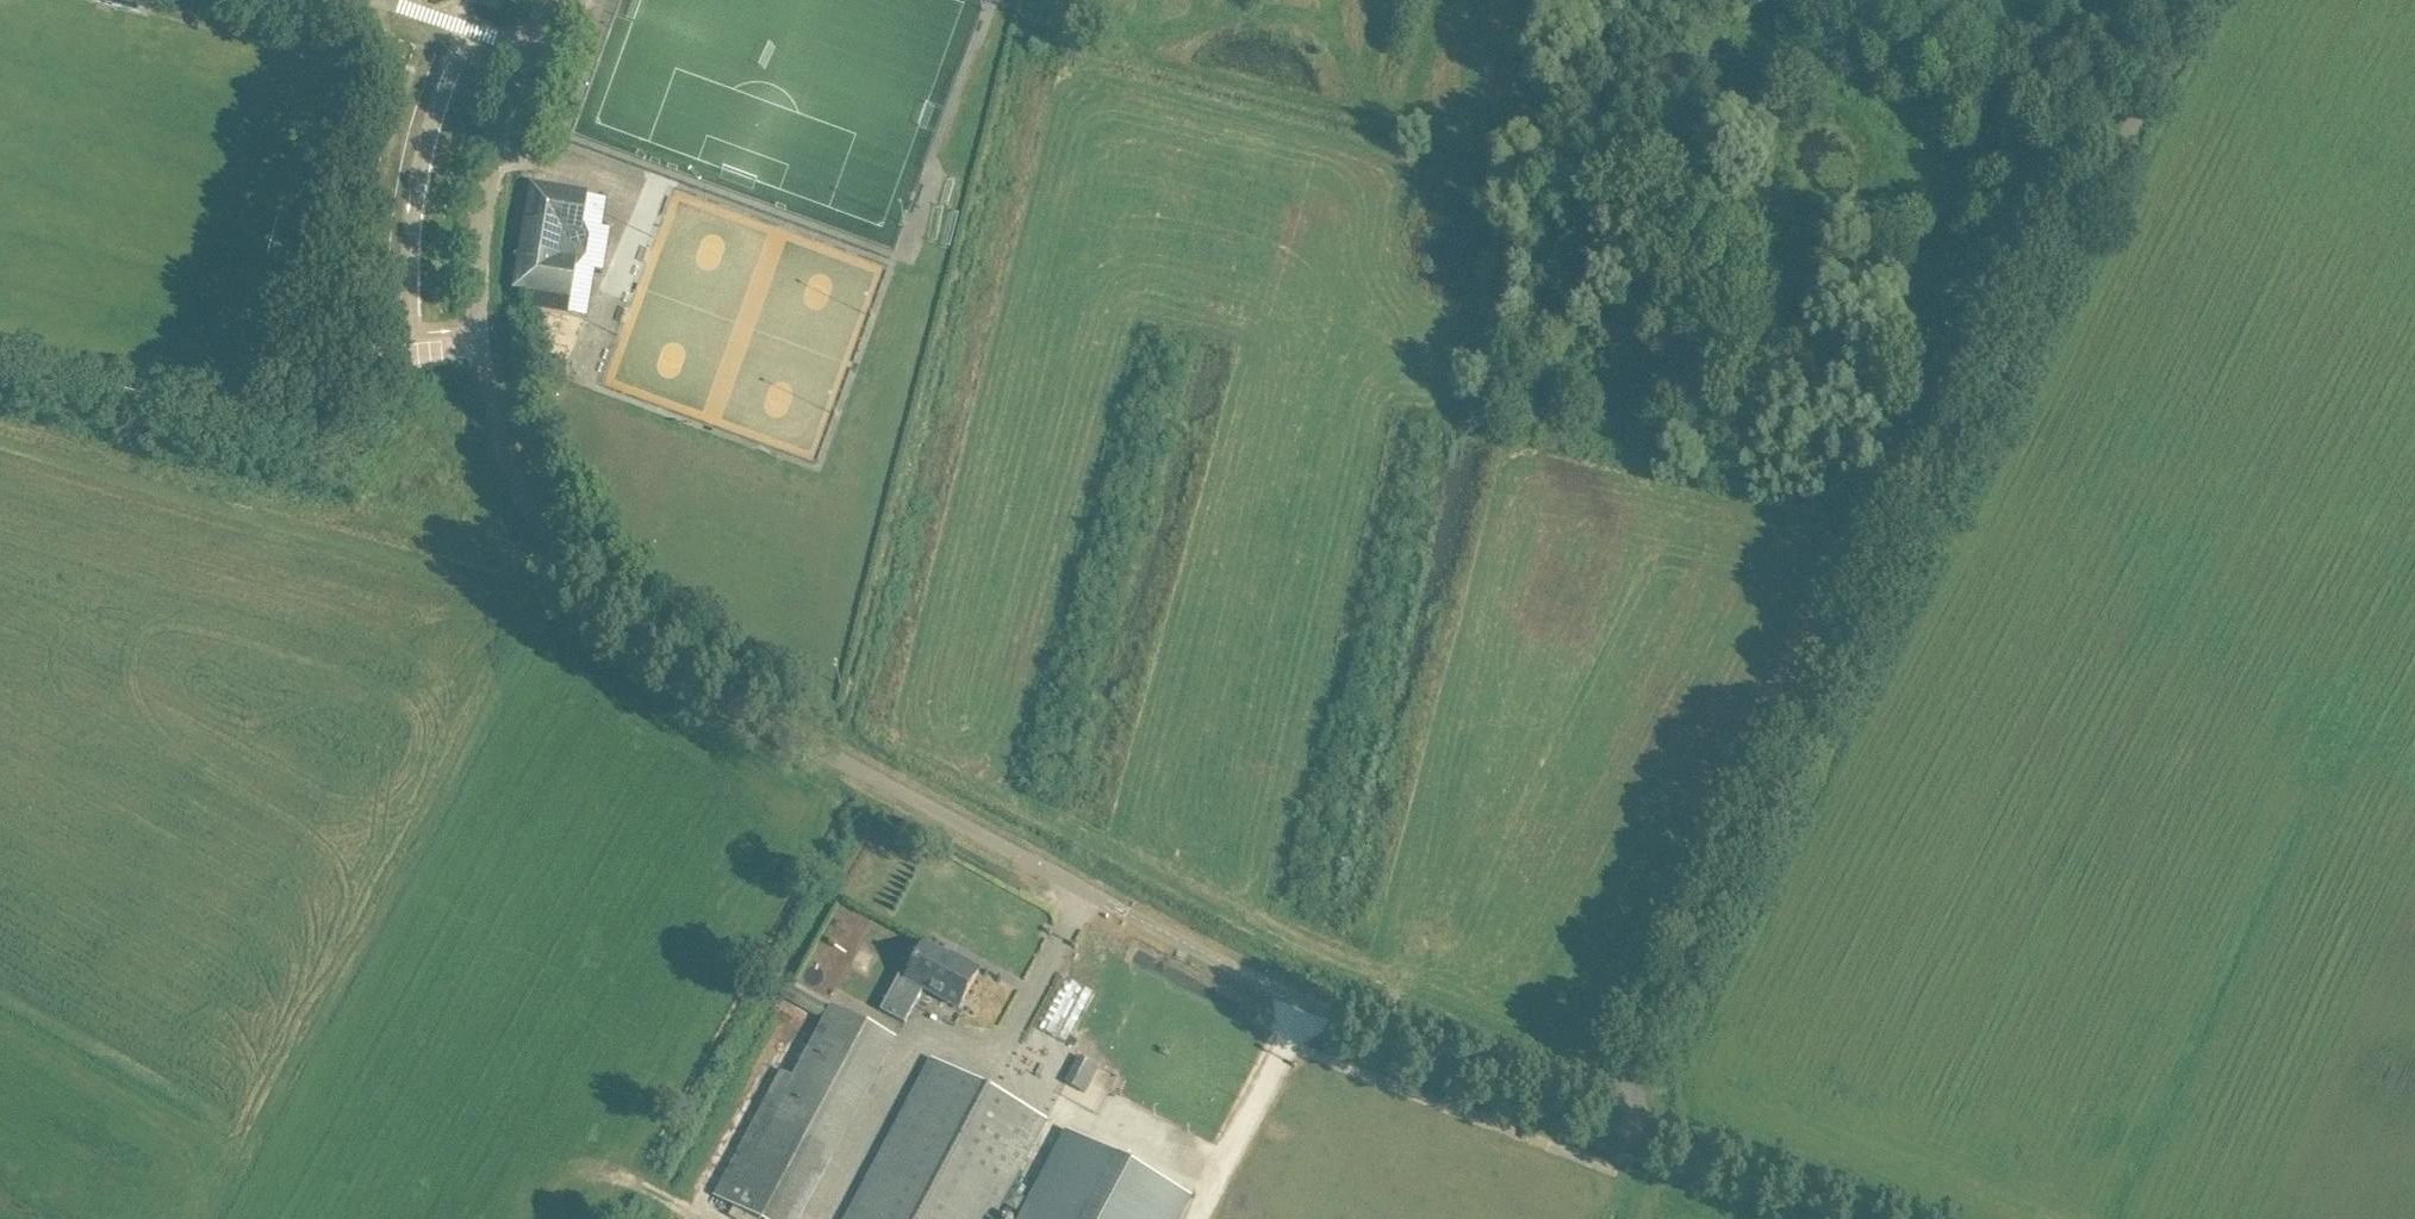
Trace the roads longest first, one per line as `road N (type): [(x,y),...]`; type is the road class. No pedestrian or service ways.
road 1 (unclassified): [(1615,1120),(1261,982),(672,667),(601,606),(548,539),(508,460),(488,385)]
road 2 (unclassified): [(1615,1120),(1643,1054),(2196,0)]
road 3 (residential): [(488,385),(479,276),(487,196),(547,0)]
road 4 (unclassified): [(1880,1218),(1615,1120)]

